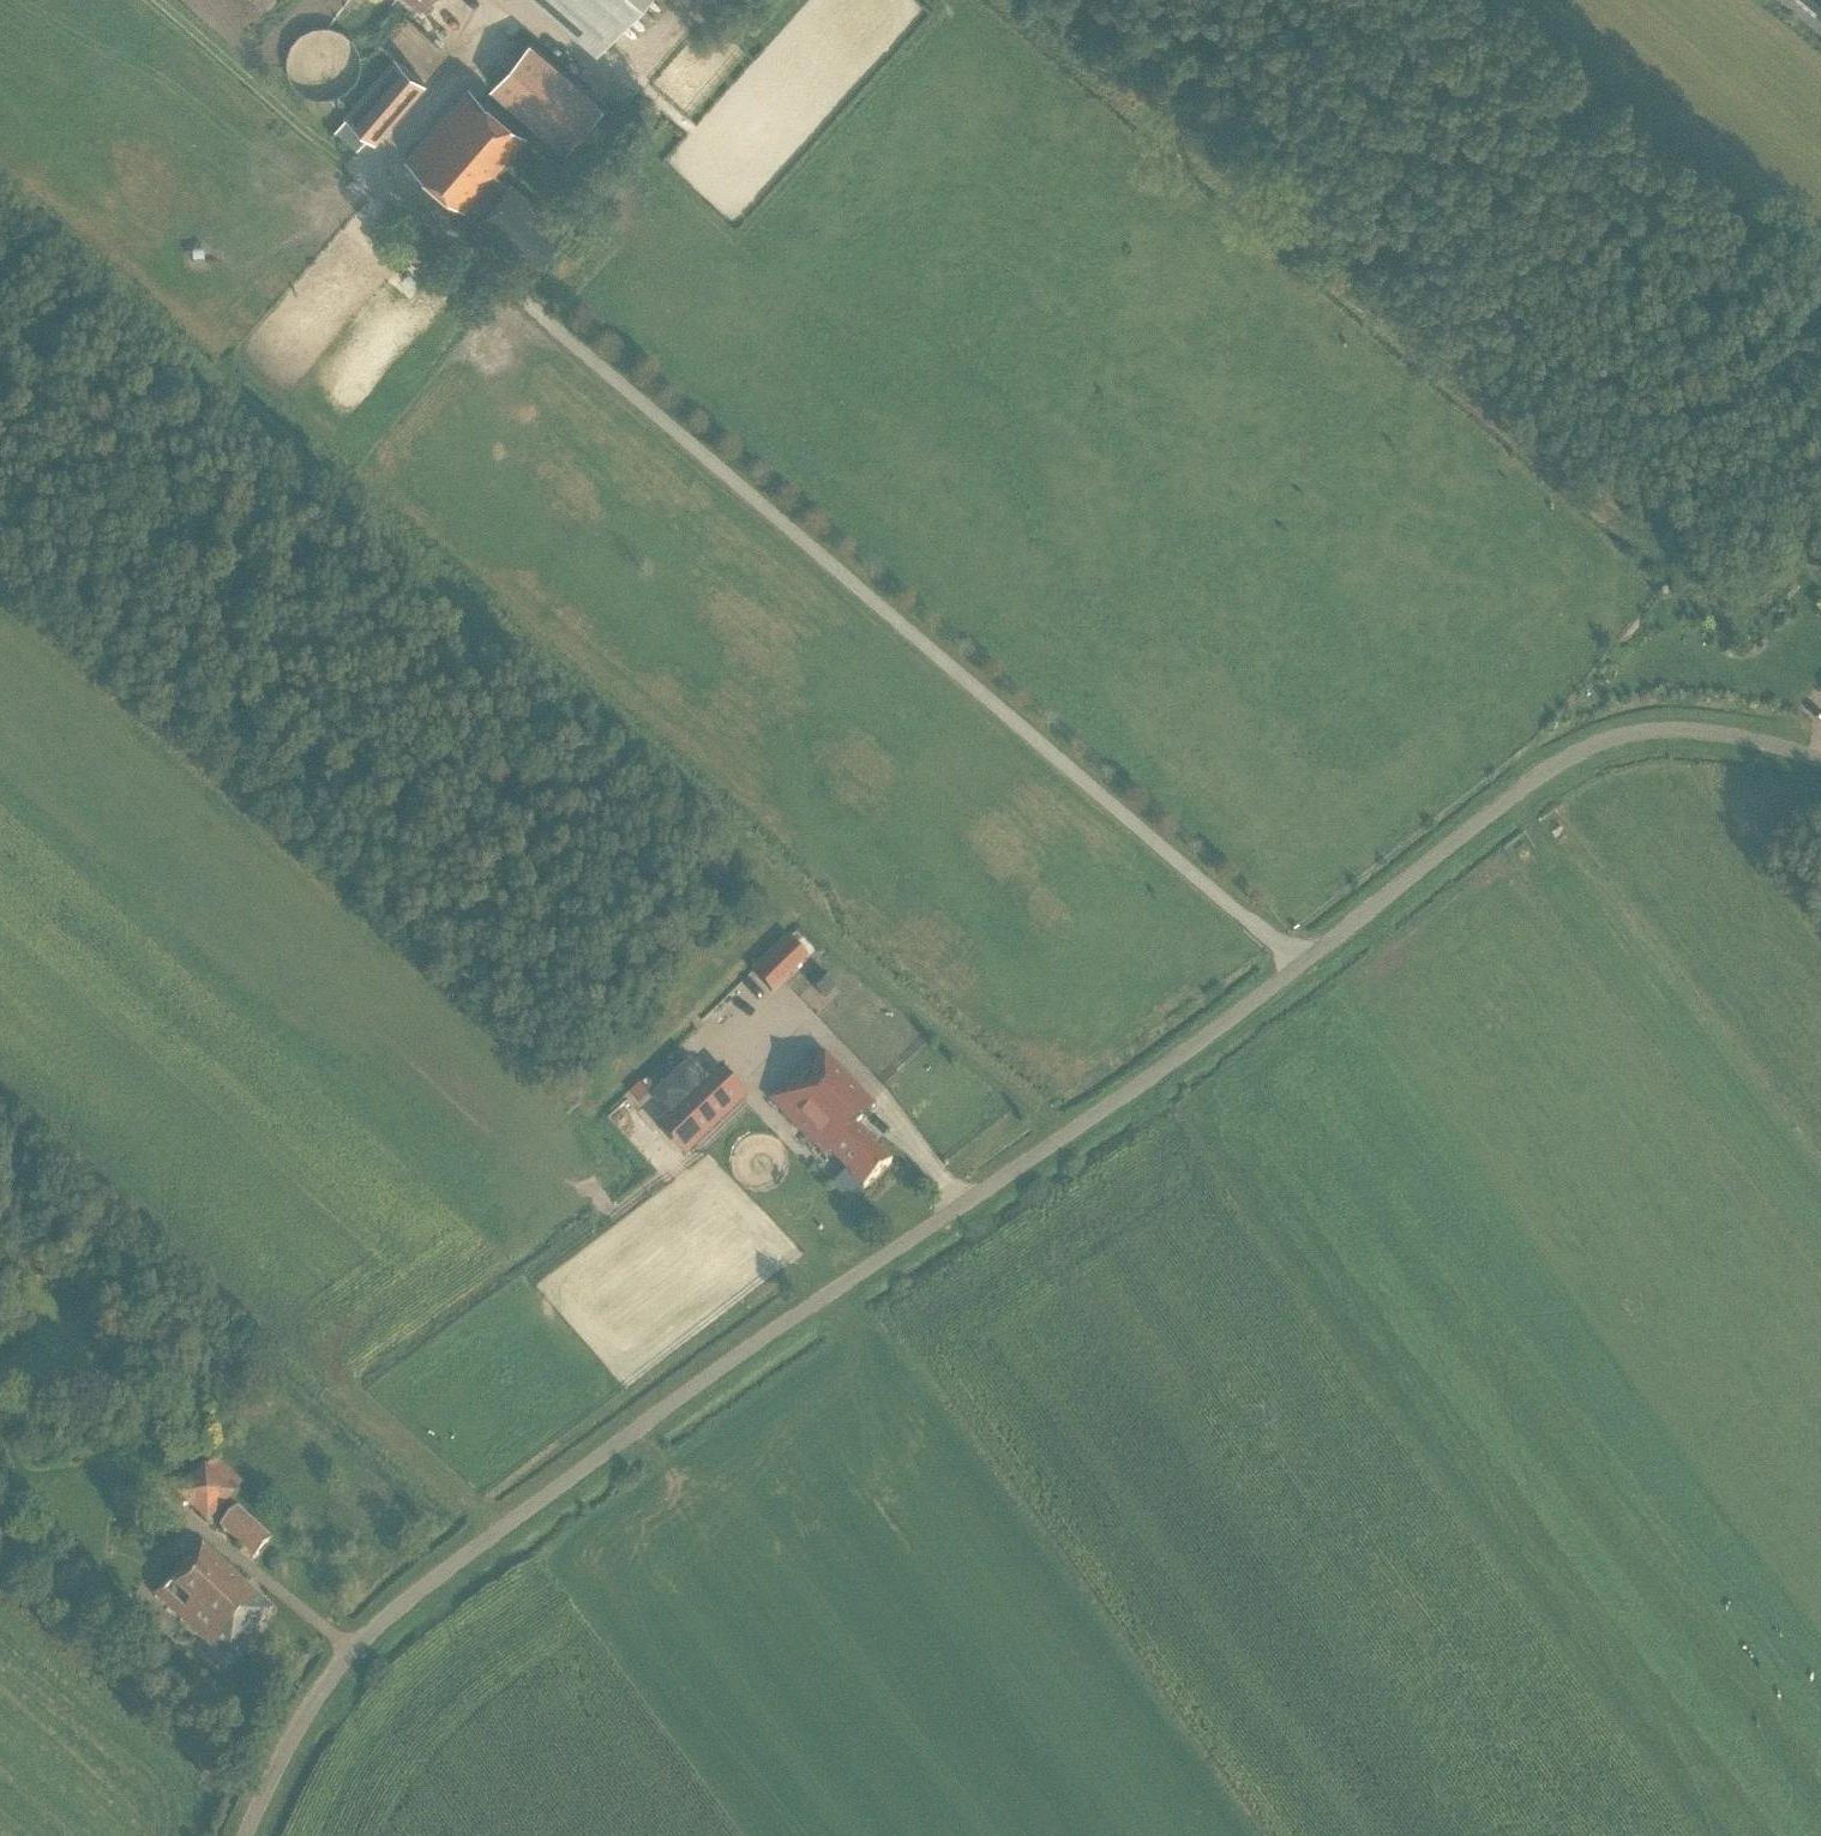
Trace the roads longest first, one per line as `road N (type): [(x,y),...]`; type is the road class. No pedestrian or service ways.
road 1 (unclassified): [(1820,759),(1676,729),(1605,741),(1556,766),(1157,1074),(767,1337),(418,1593),(329,1679),(245,1835)]
road 2 (track): [(530,666),(1062,1139)]
road 3 (track): [(530,666),(0,197)]
road 4 (track): [(0,423),(114,459),(158,493),(192,541),(375,656),(415,663),(475,656),(530,666)]
road 5 (track): [(377,170),(345,163),(156,0)]

